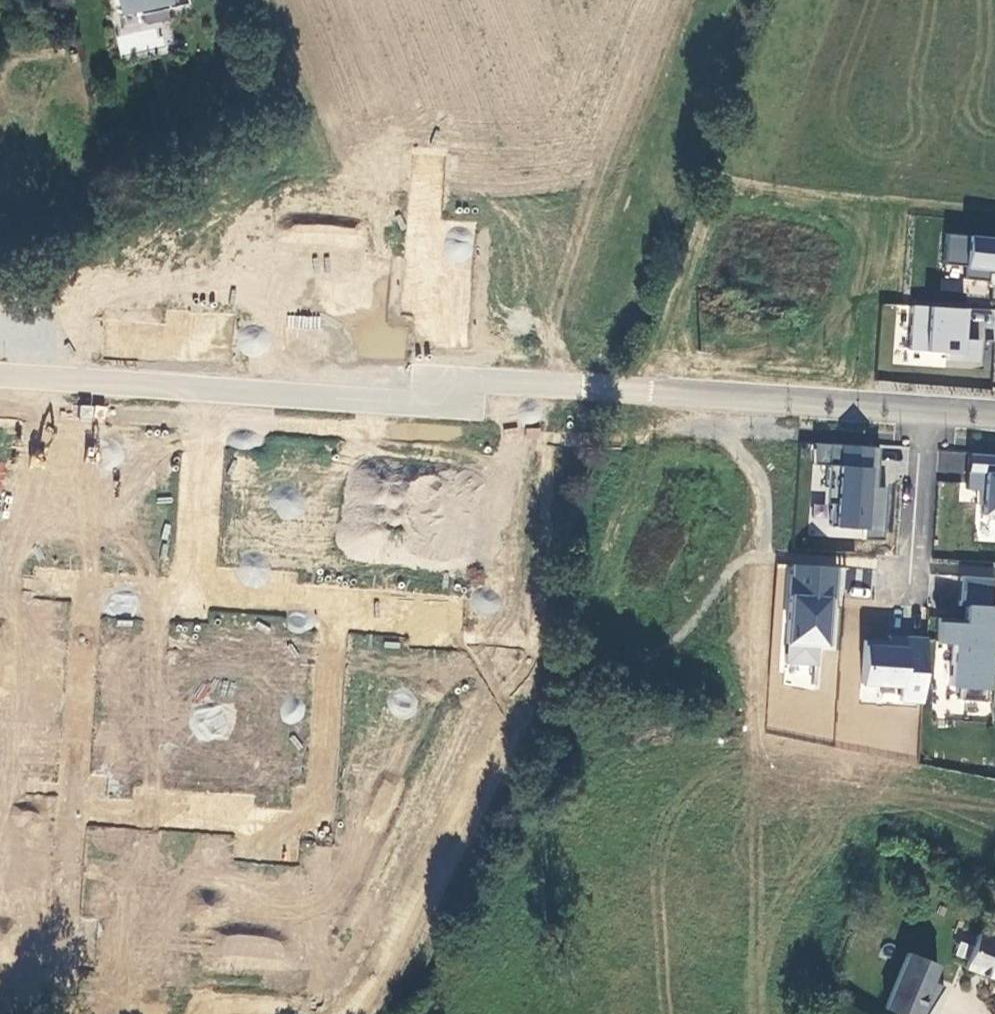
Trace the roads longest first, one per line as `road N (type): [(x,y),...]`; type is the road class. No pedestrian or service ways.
road 1 (residential): [(921,409),(487,378),(415,402)]
road 2 (residential): [(72,810),(325,823),(339,609)]
road 3 (residential): [(564,822),(747,855),(724,1001)]
road 4 (residential): [(428,157),(415,402)]
road 5 (residential): [(88,591),(72,810)]
road 6 (residential): [(207,388),(194,599)]
road 7 (residential): [(415,402),(207,388)]
road 8 (residential): [(207,388),(0,373)]
road 9 (residential): [(921,409),(910,576)]
road 10 (residential): [(339,609),(194,599)]
road 11 (residential): [(72,810),(63,944)]

